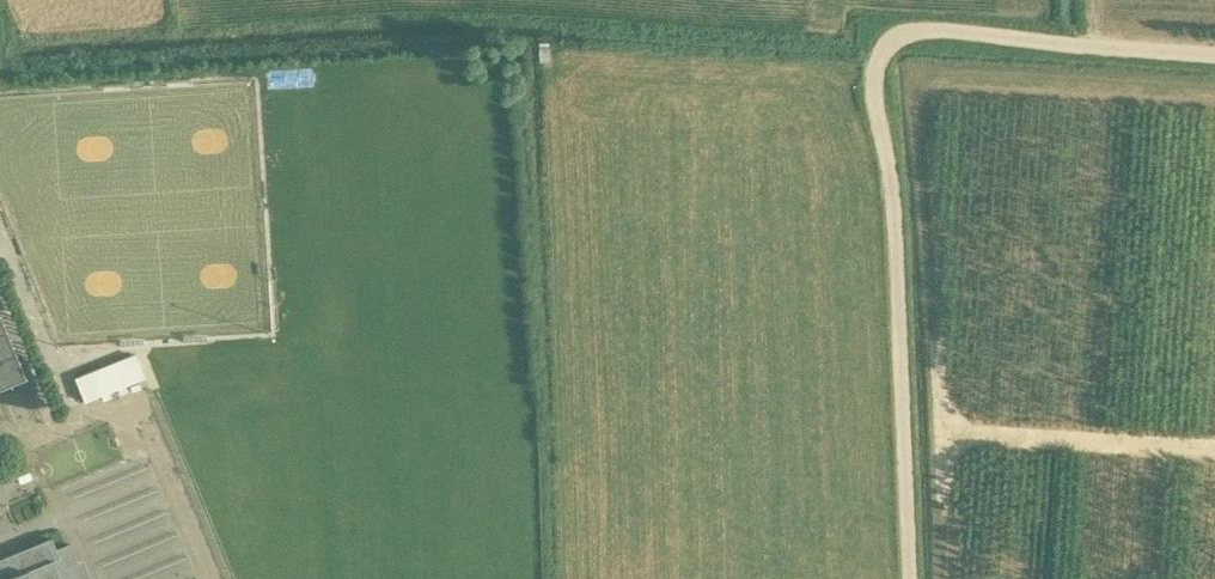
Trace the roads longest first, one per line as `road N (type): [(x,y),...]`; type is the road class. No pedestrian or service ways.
road 1 (track): [(1214,57),(919,30),(884,49),(877,106),(894,187),(910,578)]

